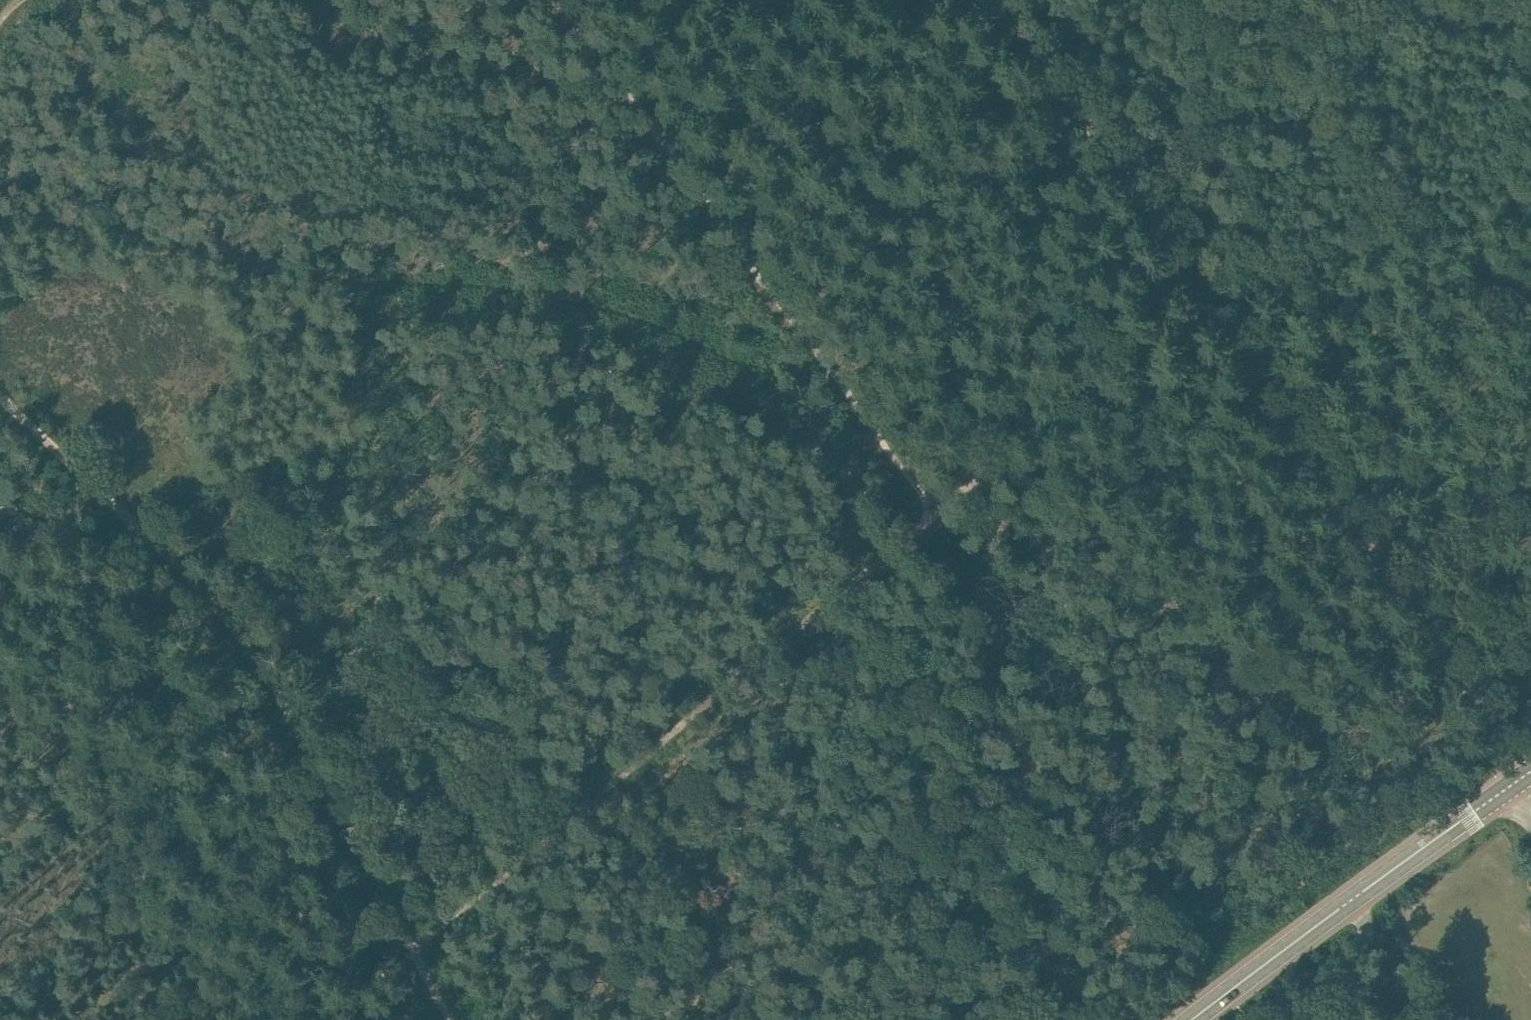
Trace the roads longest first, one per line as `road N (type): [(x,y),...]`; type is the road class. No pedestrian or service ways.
road 1 (secondary): [(1191,1019),(1435,840),(1527,782)]

